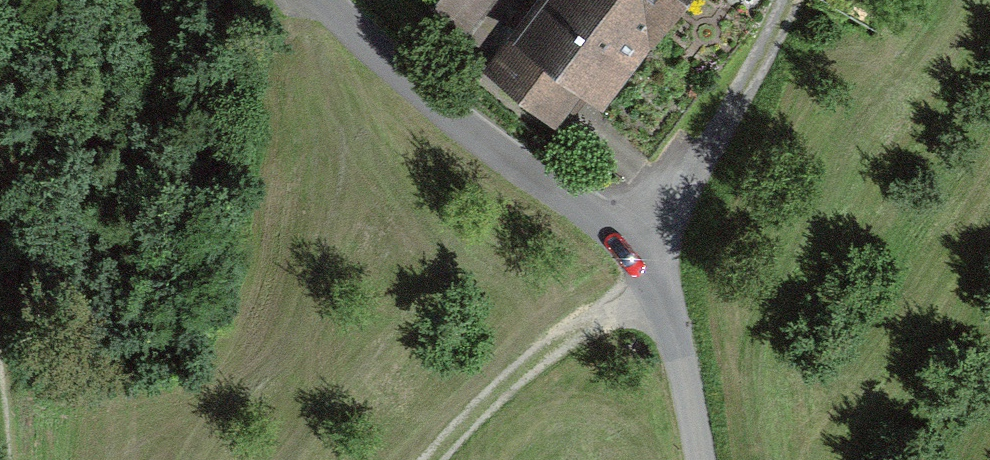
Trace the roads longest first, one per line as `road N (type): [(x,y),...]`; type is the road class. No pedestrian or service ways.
road 1 (unclassified): [(325,0),(410,87),(636,252),(660,289),(689,365),(701,459)]
road 2 (track): [(800,0),(699,174),(636,252)]
road 3 (track): [(435,459),(491,397),(604,316),(660,289)]

